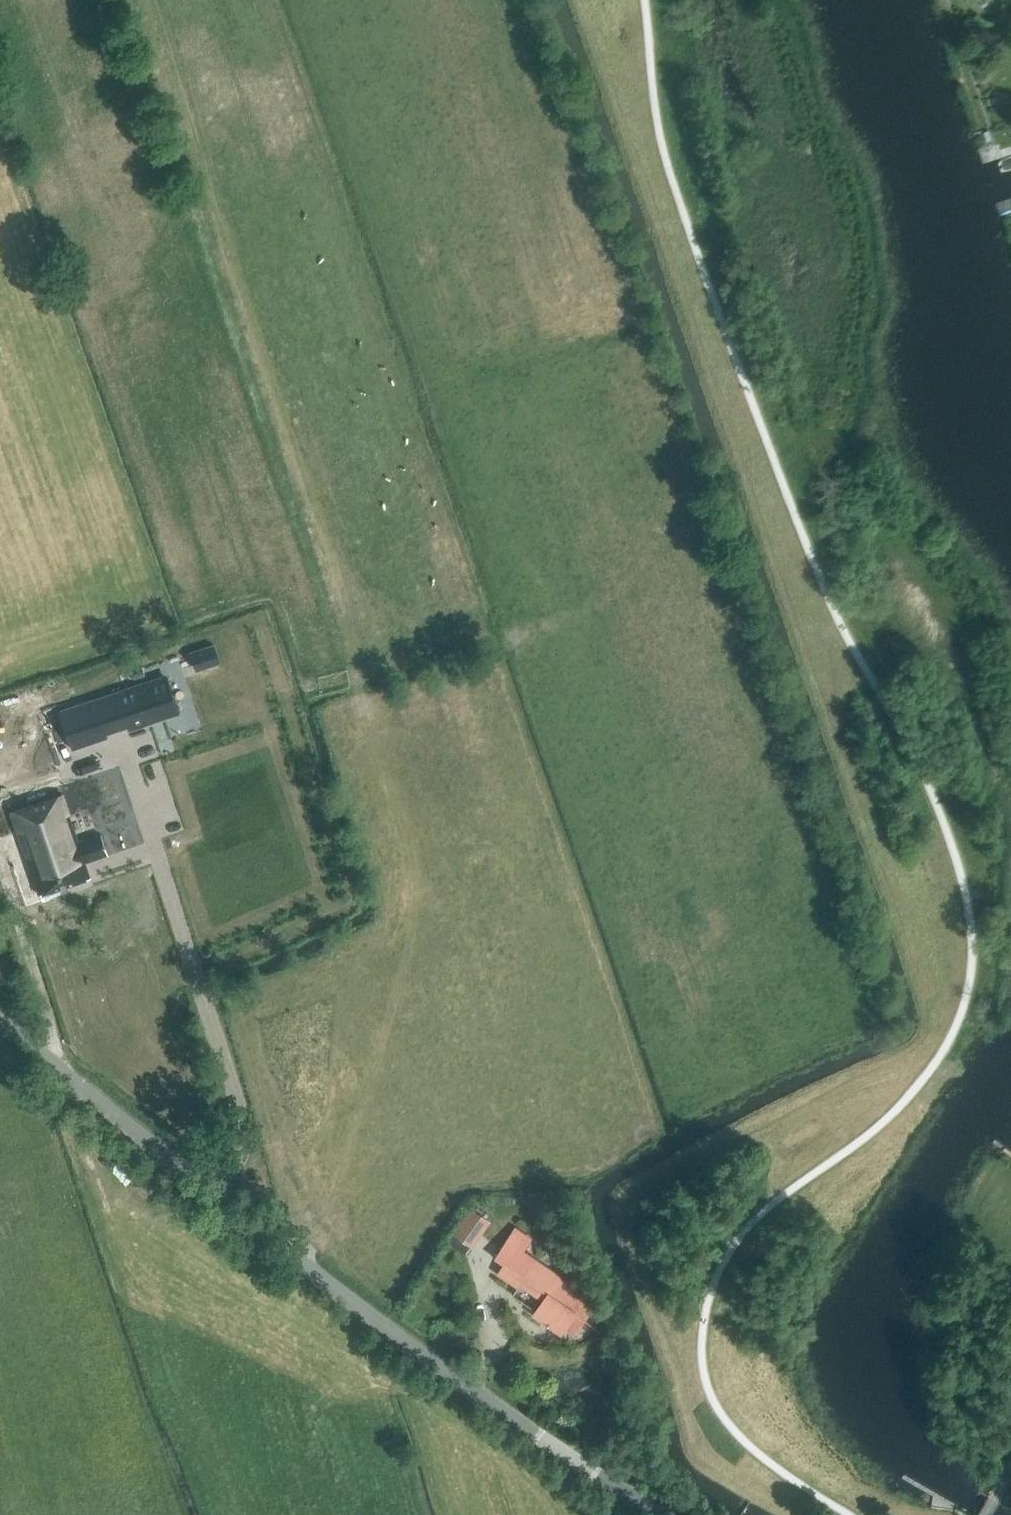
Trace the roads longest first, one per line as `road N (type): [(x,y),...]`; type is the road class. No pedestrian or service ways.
road 1 (unclassified): [(662,1514),(538,1435),(202,1187),(0,1023)]

